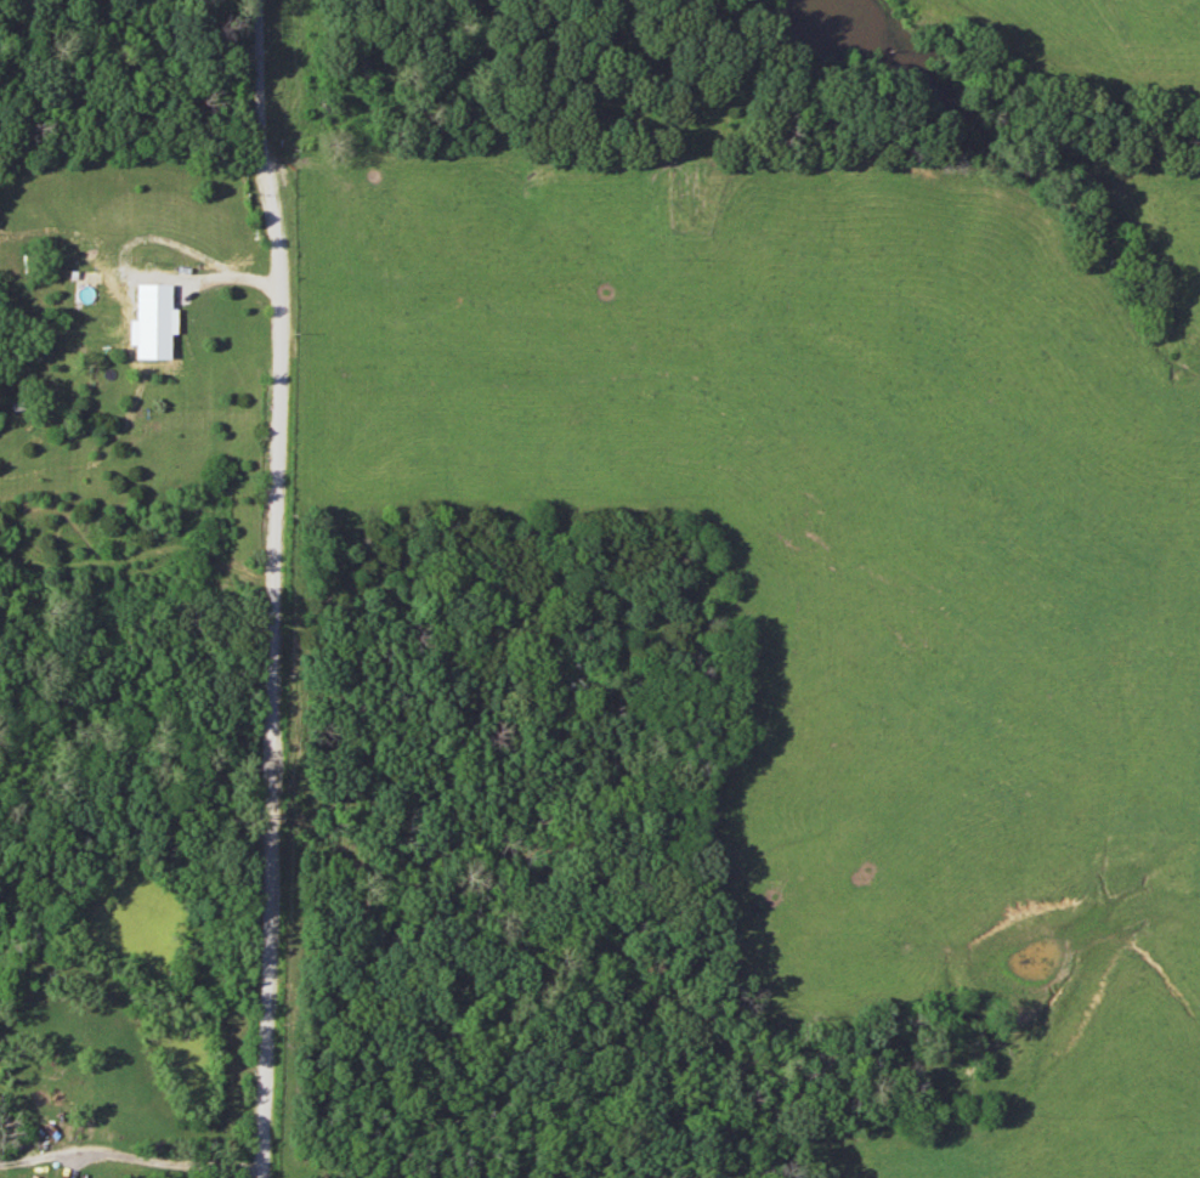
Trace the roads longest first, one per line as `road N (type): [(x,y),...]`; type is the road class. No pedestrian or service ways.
road 1 (residential): [(262,1177),(281,318),(266,158)]

